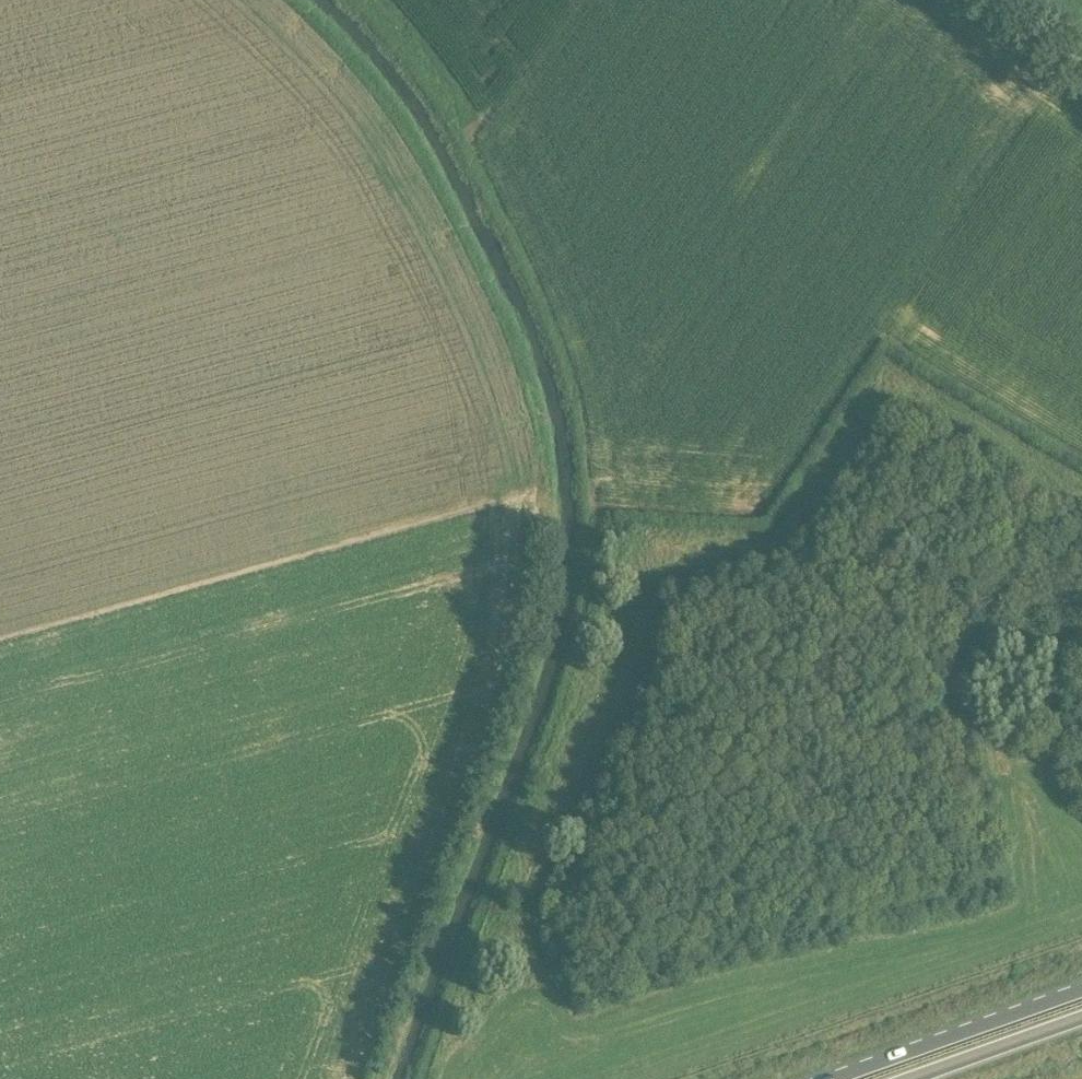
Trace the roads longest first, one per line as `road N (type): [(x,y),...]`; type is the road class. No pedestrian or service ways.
road 1 (primary): [(1081,990),(831,1078)]
road 2 (primary): [(914,1078),(1081,1019)]

